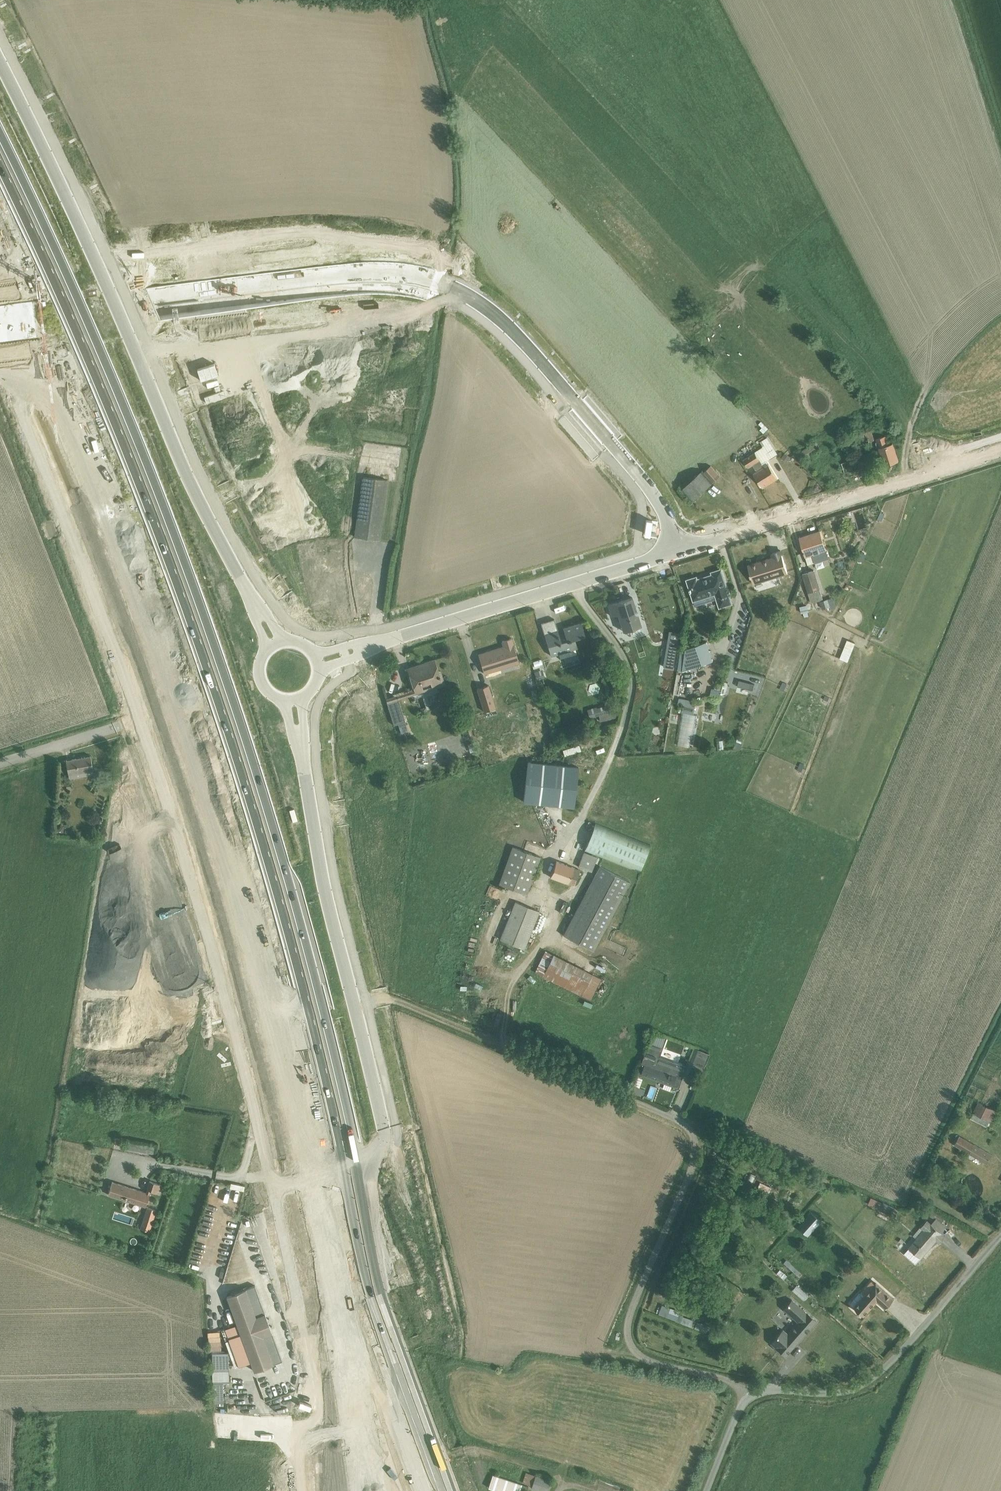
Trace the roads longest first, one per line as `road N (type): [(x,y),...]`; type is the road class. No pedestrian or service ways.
road 1 (trunk): [(376,1490),(311,1126),(302,980),(217,679)]
road 2 (residential): [(678,552),(640,477),(532,352),(484,305),(431,279),(357,273),(0,323)]
road 3 (unclassified): [(249,594),(0,64)]
road 4 (motorway): [(217,679),(122,420),(0,148)]
road 5 (unclassified): [(141,718),(308,1182)]
road 6 (trunk): [(184,706),(308,1182)]
road 7 (motorway): [(0,258),(103,489),(184,706)]
road 8 (unclassified): [(756,1393),(640,1359),(628,1343),(626,1326),(695,1150),(680,1121),(625,1097)]
road 9 (unclassified): [(0,371),(53,477),(141,718)]
road 10 (residential): [(678,552),(1000,449)]
road 11 (trunk): [(308,1182),(361,1490)]
road 12 (residential): [(756,1393),(830,1393),(864,1383),(1000,1237)]
road 13 (residential): [(393,637),(678,552)]
road 14 (unclassified): [(354,1004),(390,996),(625,1097)]
road 15 (unclassified): [(302,756),(321,877),(354,1004)]
road 16 (unclassified): [(141,718),(0,762)]
road 17 (unclassified): [(354,1004),(382,1125)]

